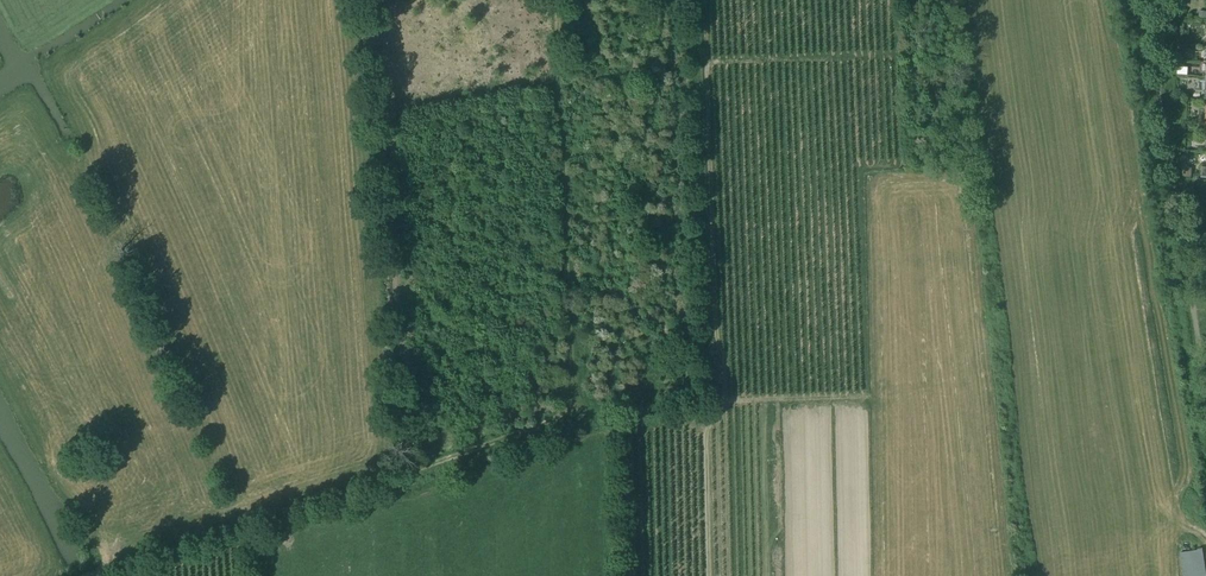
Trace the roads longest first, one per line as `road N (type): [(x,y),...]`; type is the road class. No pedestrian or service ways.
road 1 (track): [(92,575),(563,414),(570,403),(552,0)]
road 2 (track): [(379,0),(393,106),(408,423)]
road 3 (track): [(700,222),(714,401),(710,575)]
road 4 (track): [(393,106),(515,85),(556,88)]

